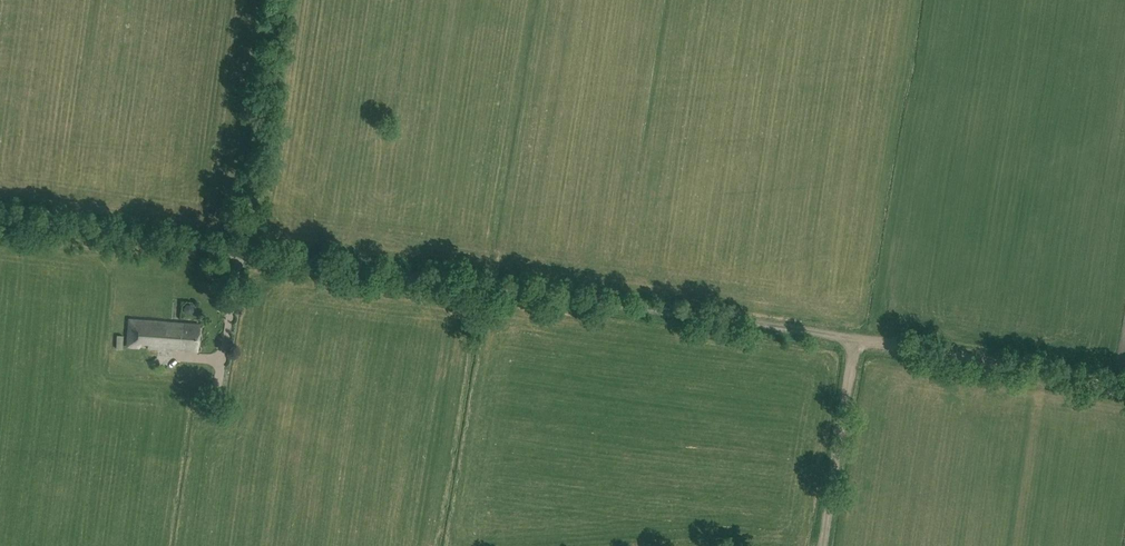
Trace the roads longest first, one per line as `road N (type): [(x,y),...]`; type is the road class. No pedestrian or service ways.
road 1 (track): [(855,338),(293,258)]
road 2 (unclassified): [(293,258),(0,217)]
road 3 (track): [(1124,386),(855,338)]
road 4 (track): [(855,338),(823,545)]

